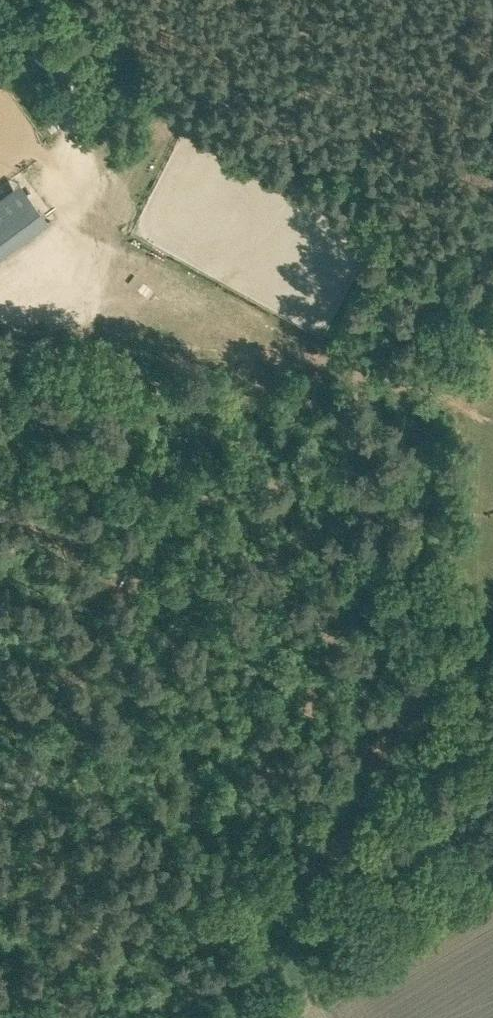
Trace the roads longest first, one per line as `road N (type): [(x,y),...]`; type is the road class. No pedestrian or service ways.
road 1 (track): [(1,1017),(226,873),(305,845),(492,737)]
road 2 (track): [(0,313),(492,403)]
road 3 (track): [(0,458),(108,571),(132,585),(158,593),(192,590),(276,553)]
road 4 (track): [(0,280),(64,192),(84,107),(52,43),(1,0)]

